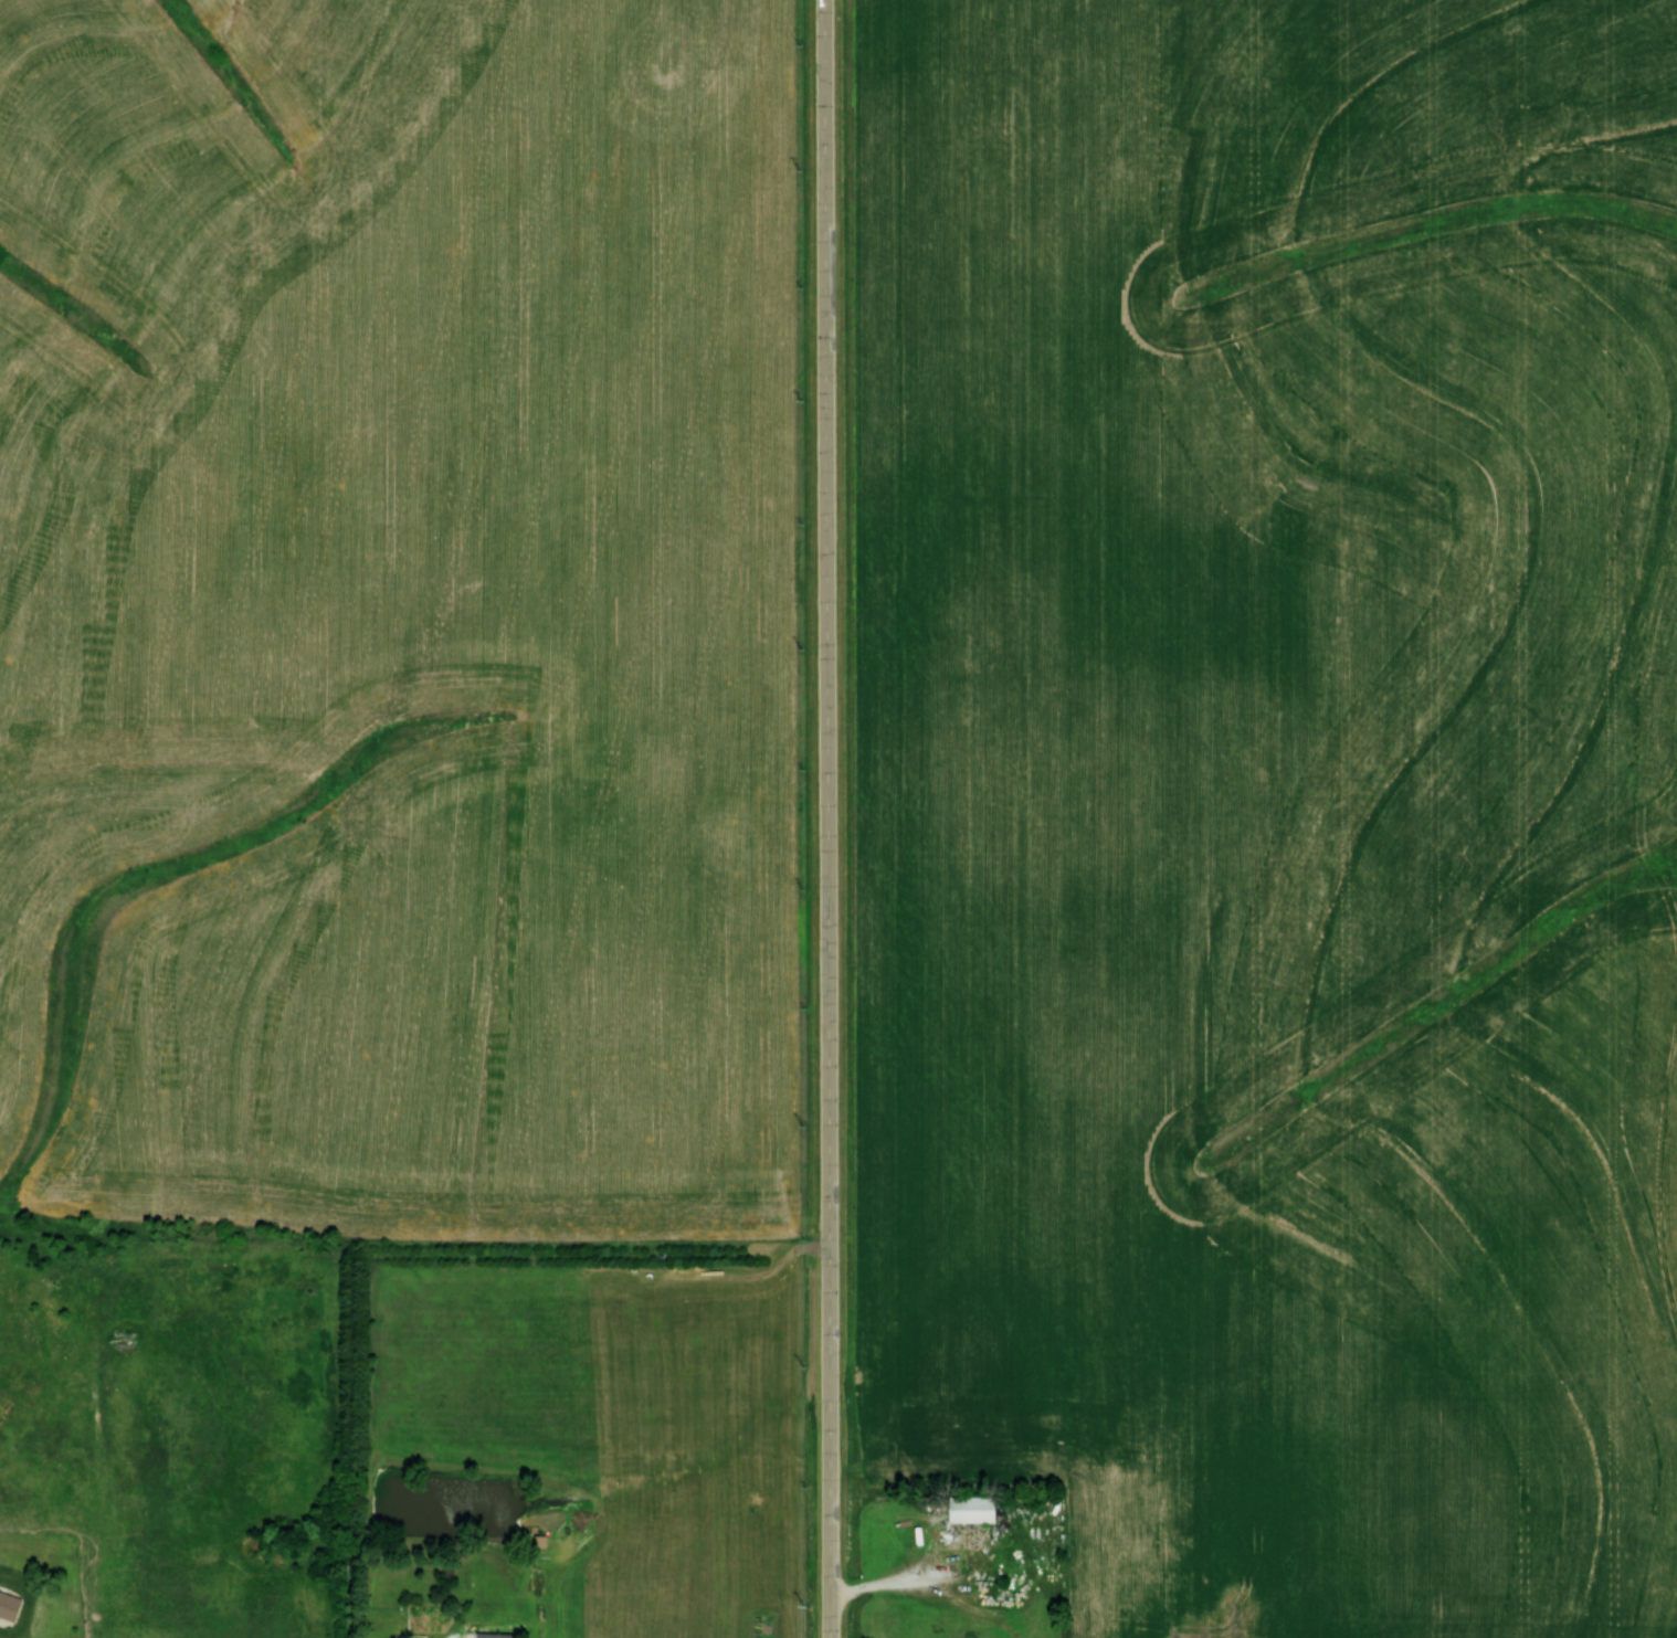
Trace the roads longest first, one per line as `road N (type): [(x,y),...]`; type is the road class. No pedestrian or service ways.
road 1 (tertiary): [(831,1637),(826,0)]

